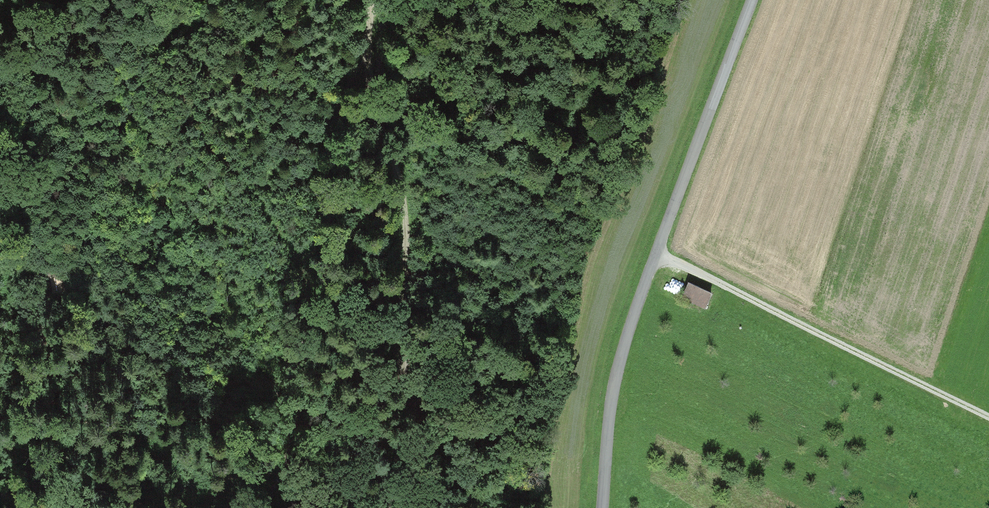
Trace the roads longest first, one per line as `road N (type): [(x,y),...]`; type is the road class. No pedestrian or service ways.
road 1 (unclassified): [(752,0),(628,339),(602,507)]
road 2 (track): [(359,507),(368,483),(366,452),(334,341),(318,197),(329,135),(367,43)]
road 3 (track): [(367,43),(403,343),(395,507)]
road 4 (track): [(658,251),(988,416)]

